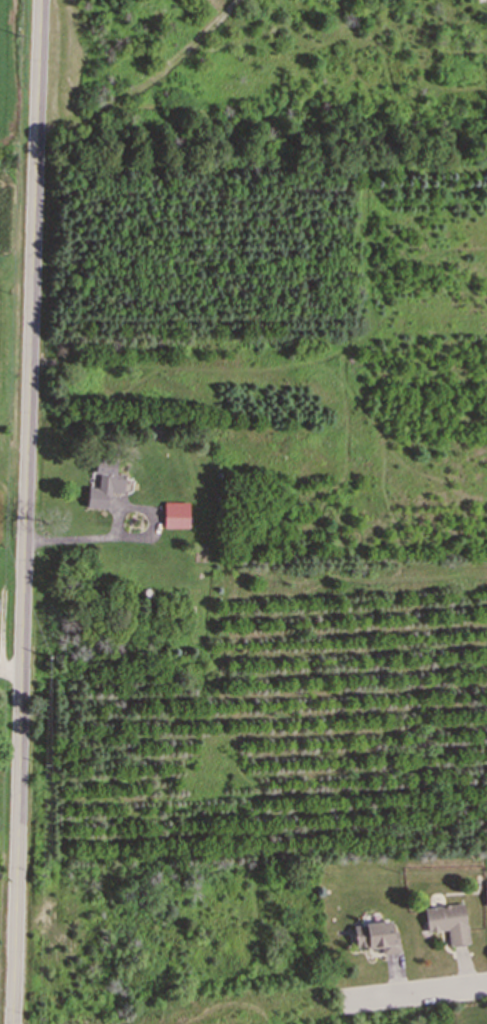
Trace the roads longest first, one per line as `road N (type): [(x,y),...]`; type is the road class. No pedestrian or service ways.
road 1 (residential): [(41,0),(12,1023)]
road 2 (residential): [(486,986),(339,1004)]

